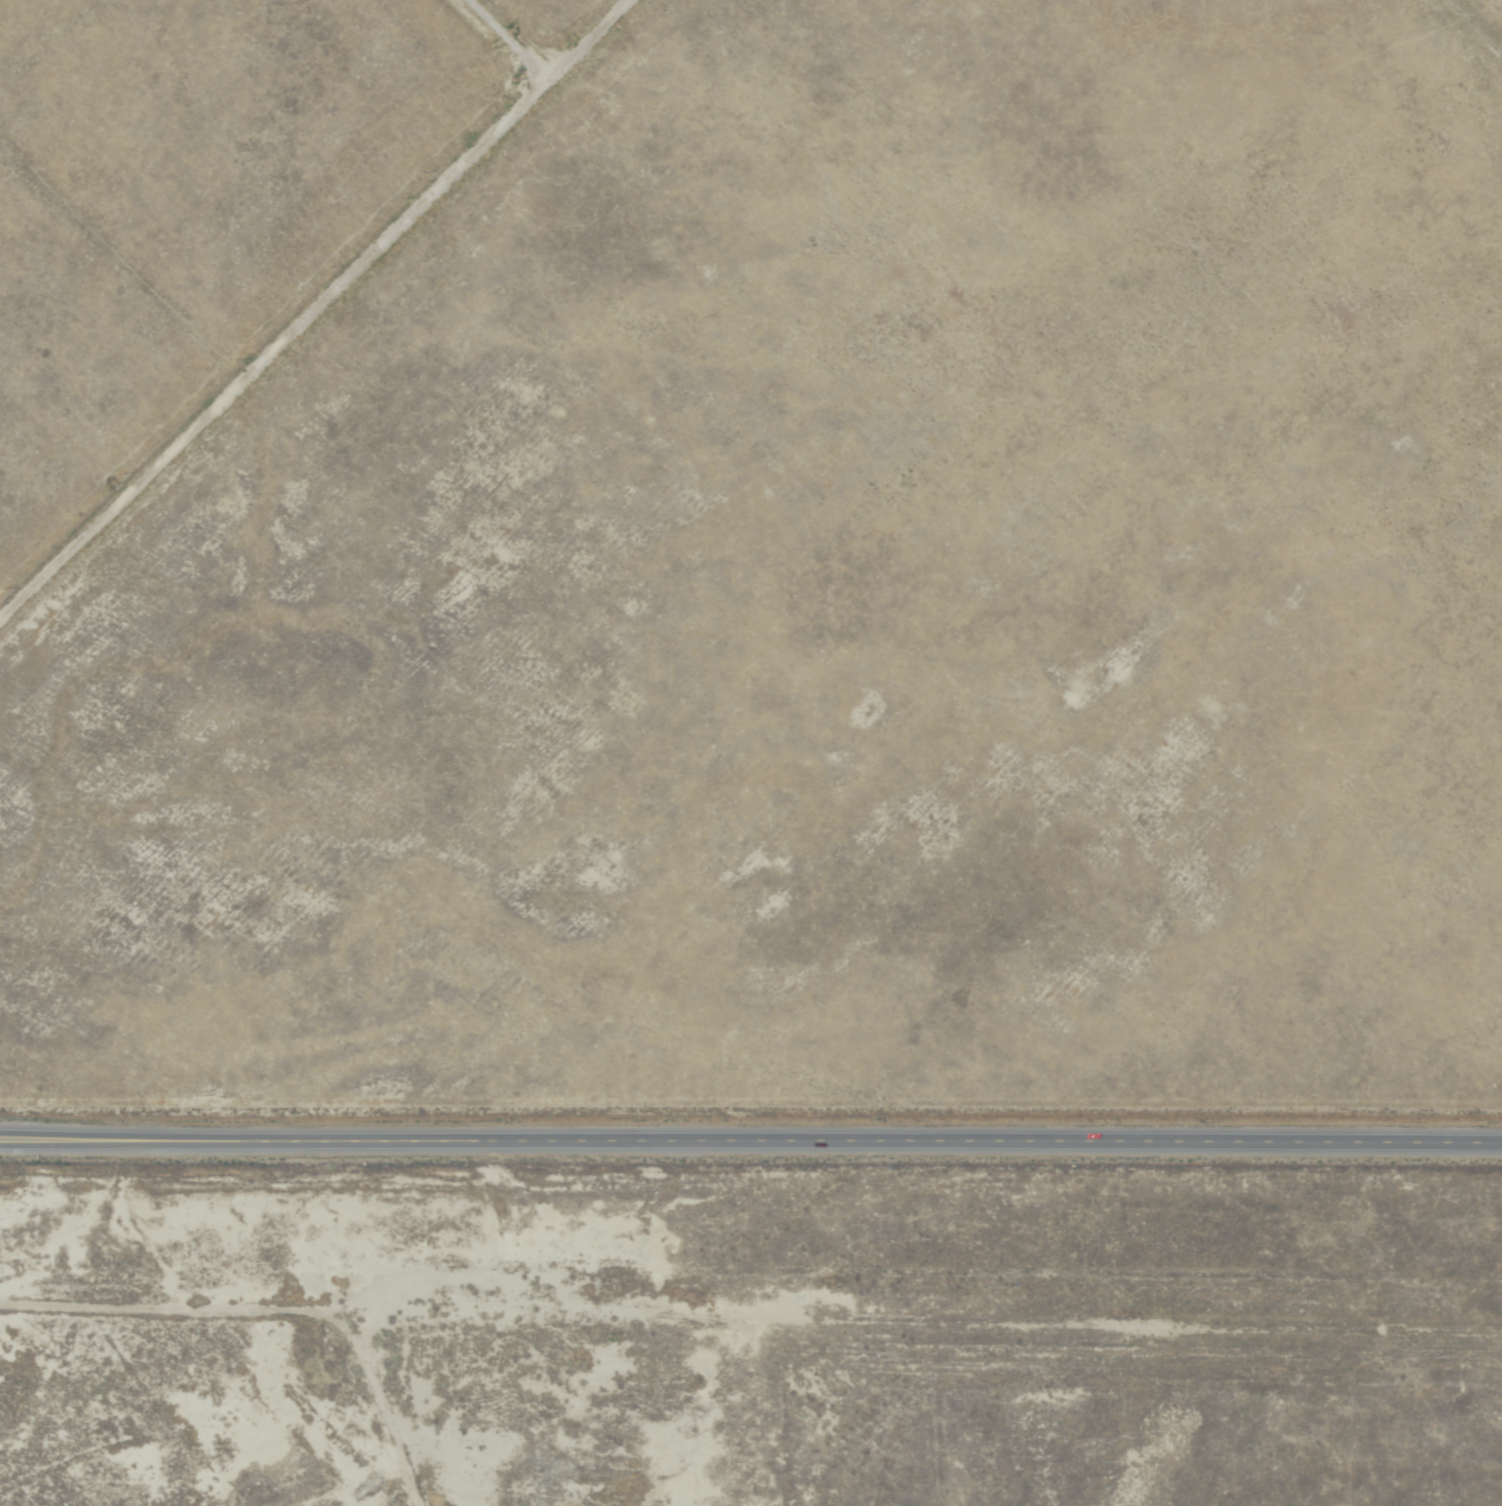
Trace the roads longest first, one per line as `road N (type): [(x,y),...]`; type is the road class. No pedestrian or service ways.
road 1 (primary): [(0,1134),(1501,1146)]
road 2 (track): [(0,608),(618,0)]

